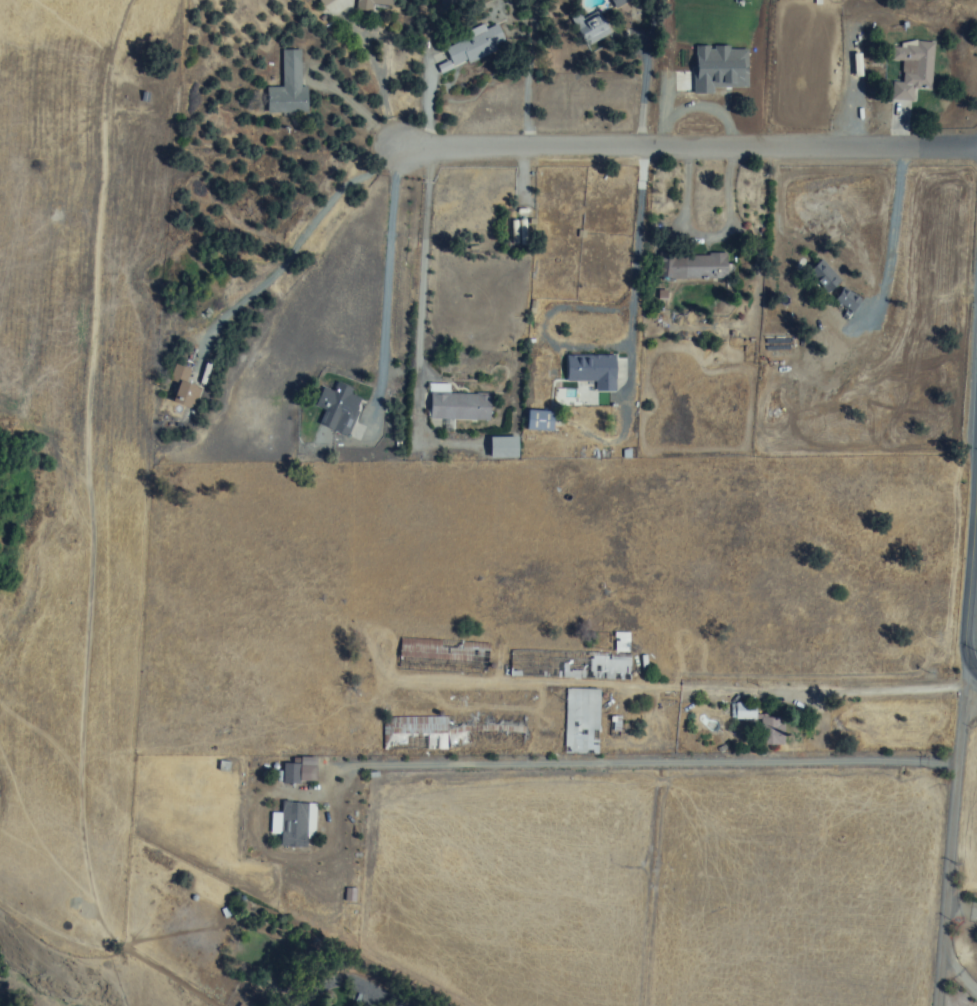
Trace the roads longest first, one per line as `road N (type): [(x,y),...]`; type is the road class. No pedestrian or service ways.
road 1 (residential): [(976,152),(401,149)]
road 2 (residential): [(968,679),(938,1005)]
road 3 (residential): [(968,679),(976,504)]

